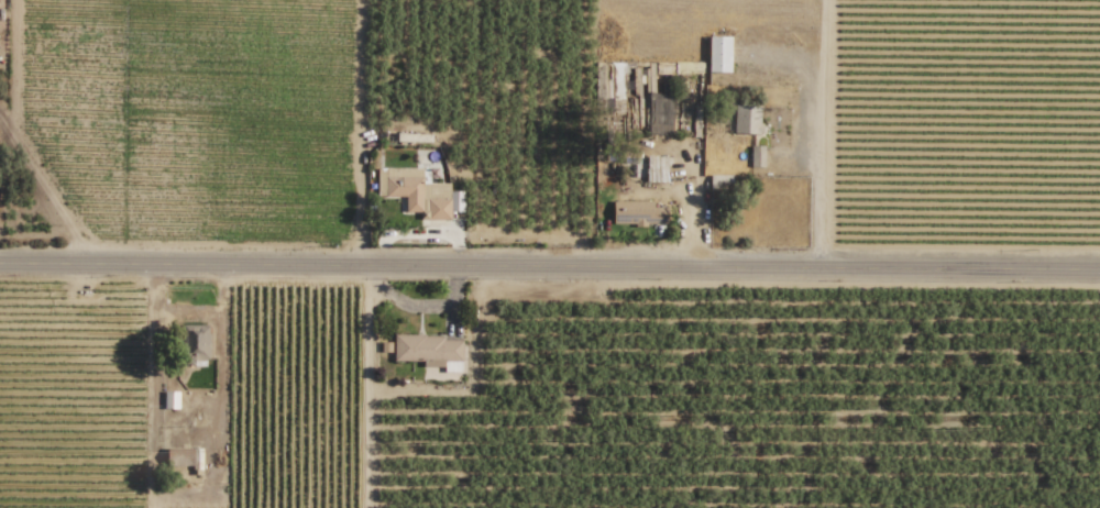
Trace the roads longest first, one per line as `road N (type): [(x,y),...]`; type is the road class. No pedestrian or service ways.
road 1 (tertiary): [(0,265),(1099,268)]
road 2 (track): [(361,268),(362,0)]
road 3 (residential): [(361,268),(370,507)]

